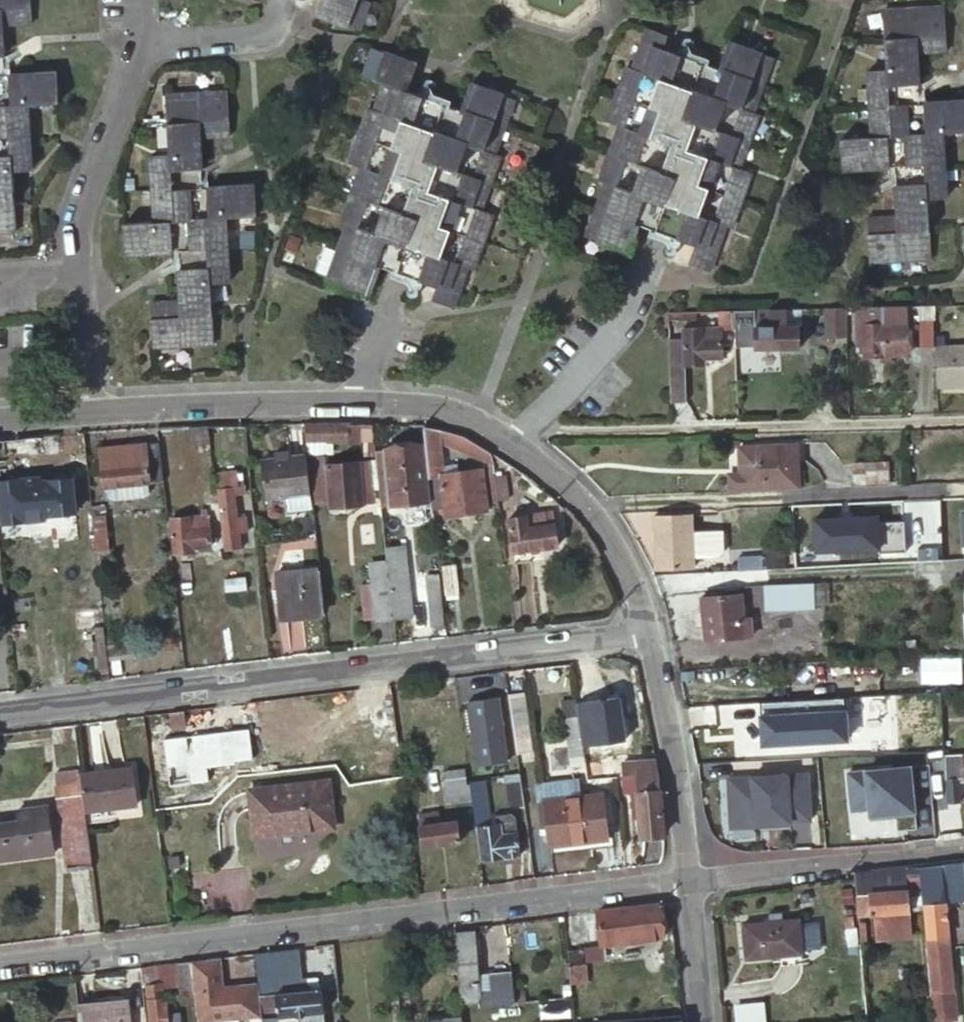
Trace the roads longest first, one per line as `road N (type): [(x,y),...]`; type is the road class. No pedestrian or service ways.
road 1 (residential): [(692,881),(0,965)]
road 2 (residential): [(651,631),(0,709)]
road 3 (residential): [(519,445),(450,407),(367,401),(86,410)]
road 4 (residential): [(534,430),(963,419)]
road 5 (residential): [(86,410),(73,216),(136,50)]
road 6 (residential): [(692,881),(963,847)]
road 7 (residential): [(692,881),(651,631)]
road 8 (residential): [(651,631),(626,554),(573,483),(519,445)]
road 9 (residential): [(648,261),(626,334),(534,430)]
road 10 (residential): [(286,0),(264,33),(136,50)]
road 11 (residential): [(705,1021),(692,881)]

